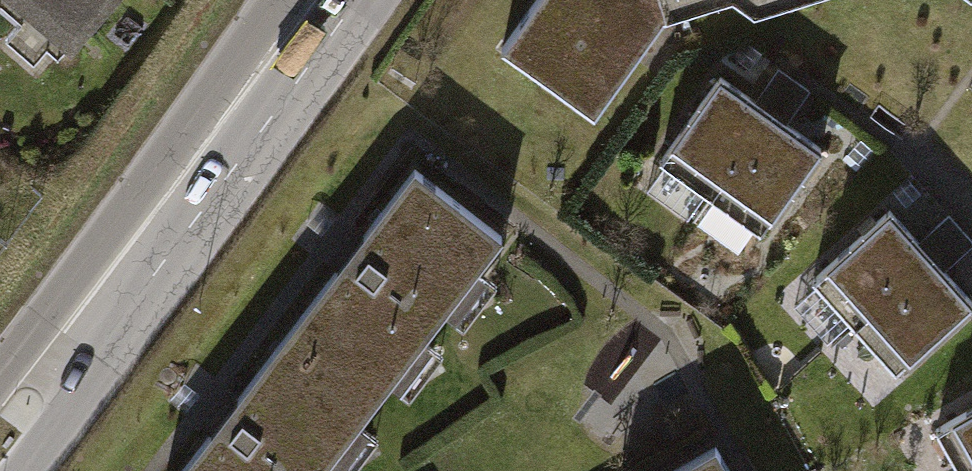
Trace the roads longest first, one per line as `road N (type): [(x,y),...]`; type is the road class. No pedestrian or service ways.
road 1 (secondary): [(76,333),(314,0)]
road 2 (secondary): [(25,470),(48,442),(76,333)]

